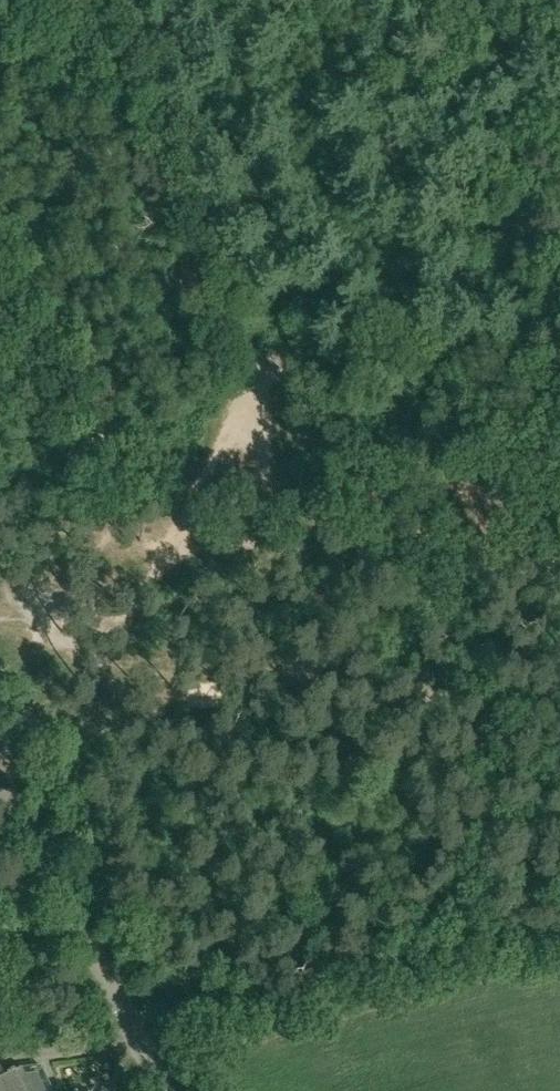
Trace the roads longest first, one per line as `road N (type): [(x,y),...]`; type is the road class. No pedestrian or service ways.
road 1 (unclassified): [(162,1090),(102,963),(0,792)]

